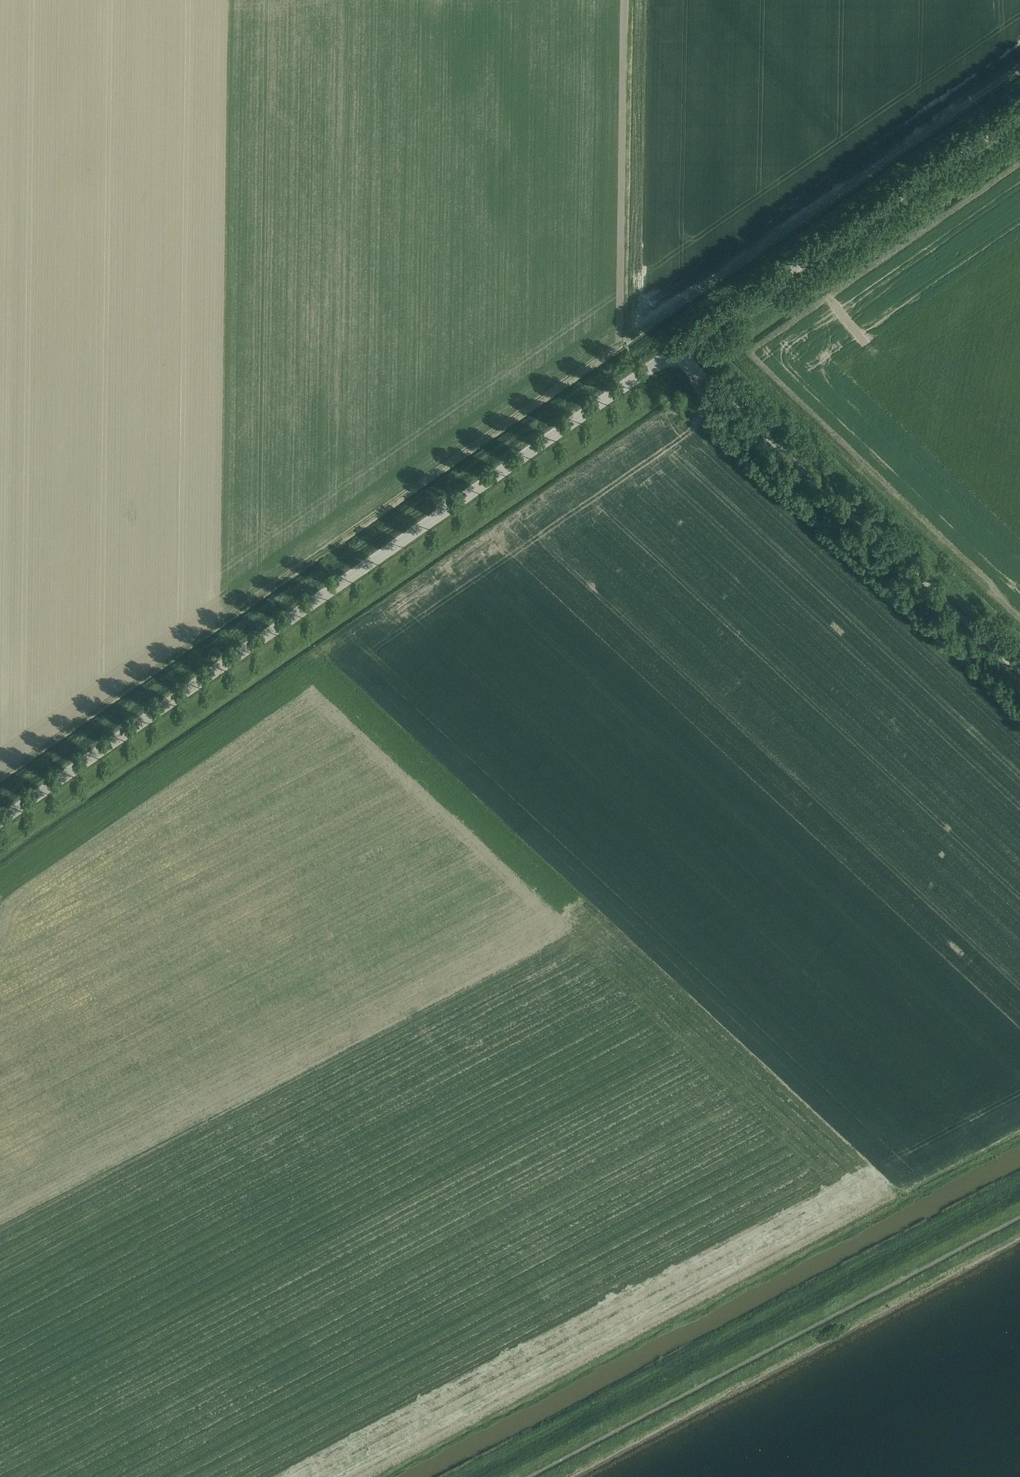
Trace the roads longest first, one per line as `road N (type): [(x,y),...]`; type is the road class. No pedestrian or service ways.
road 1 (unclassified): [(643,373),(0,819)]
road 2 (unclassified): [(1019,672),(679,350)]
road 3 (unclassified): [(679,350),(1019,112)]
road 4 (track): [(625,343),(630,0)]

